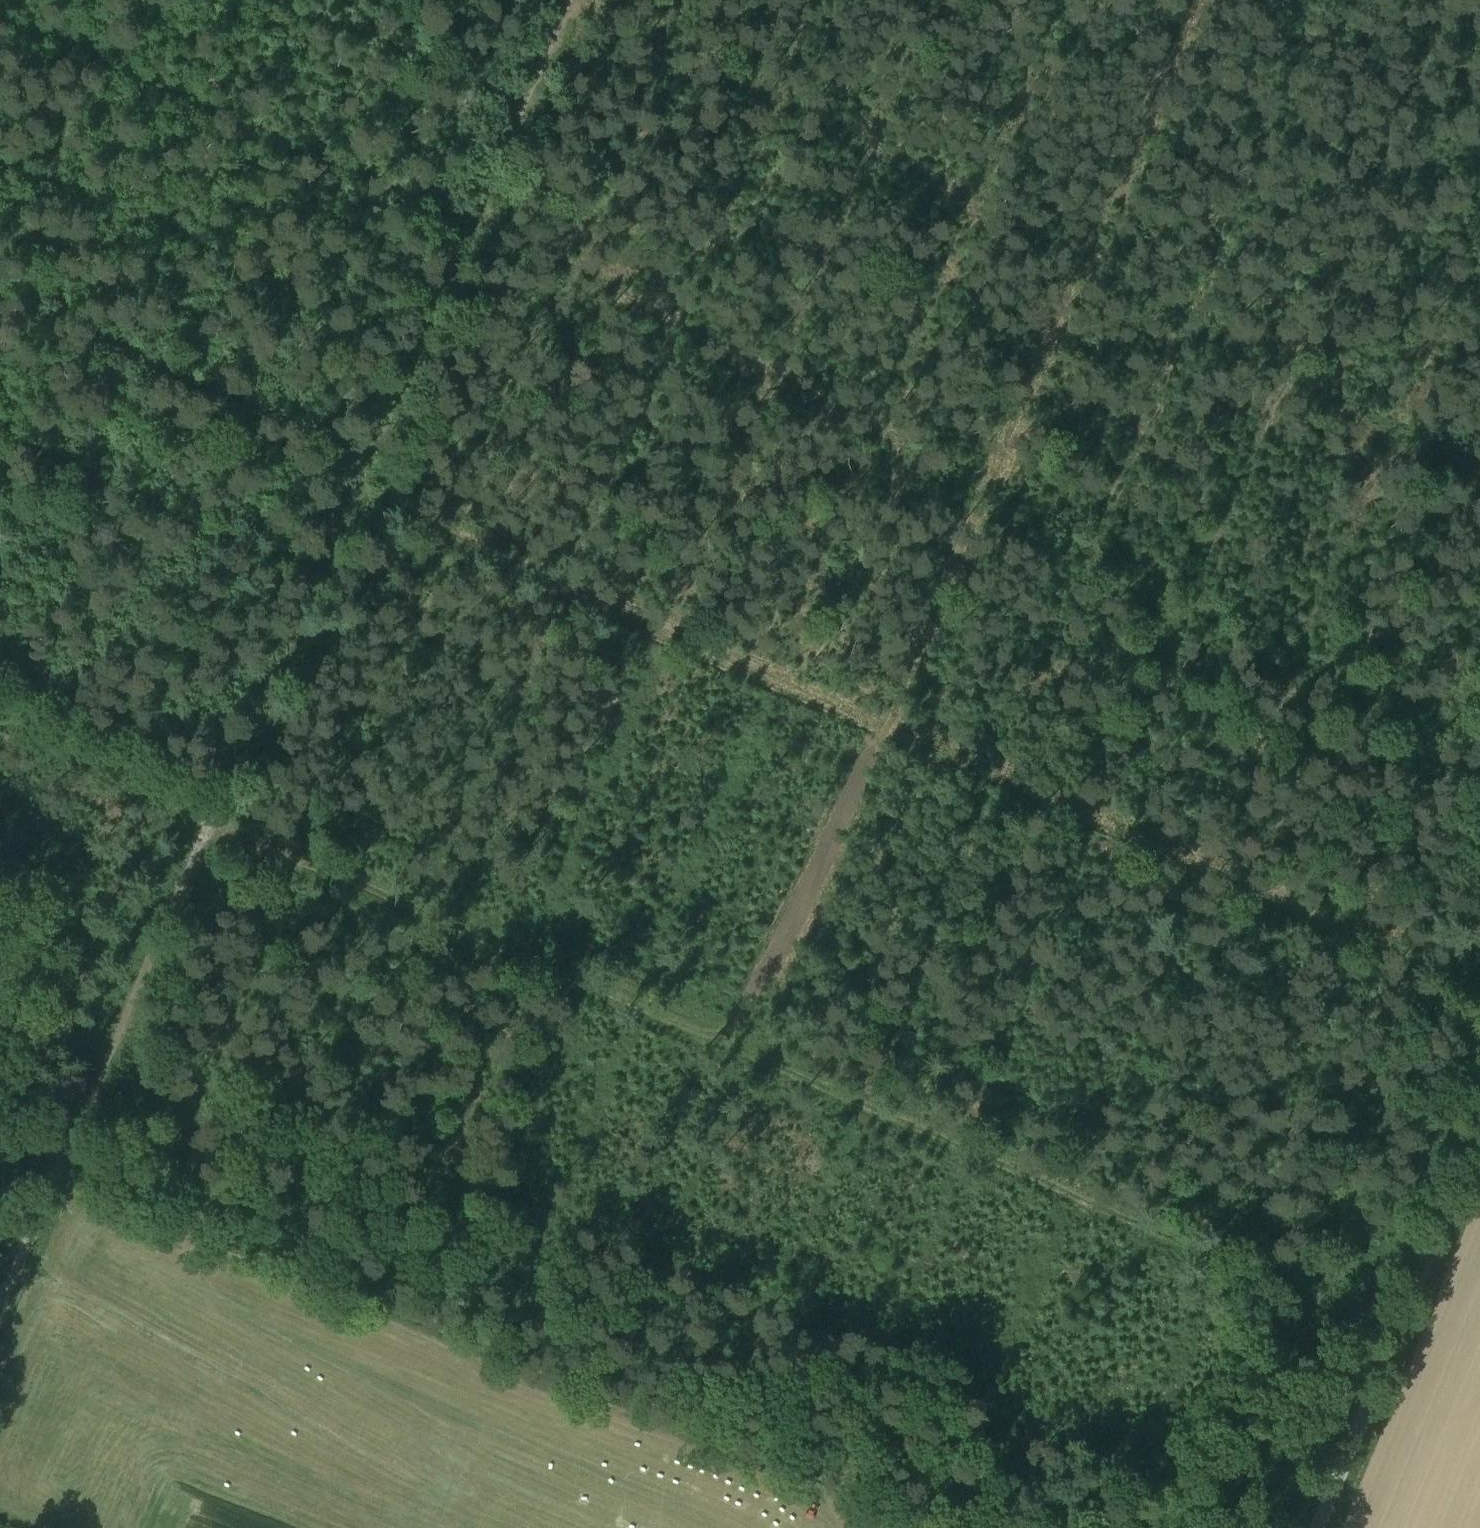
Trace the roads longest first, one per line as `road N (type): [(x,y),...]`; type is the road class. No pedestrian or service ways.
road 1 (track): [(0,1302),(570,0)]
road 2 (unclassified): [(1479,1118),(1311,1527)]

